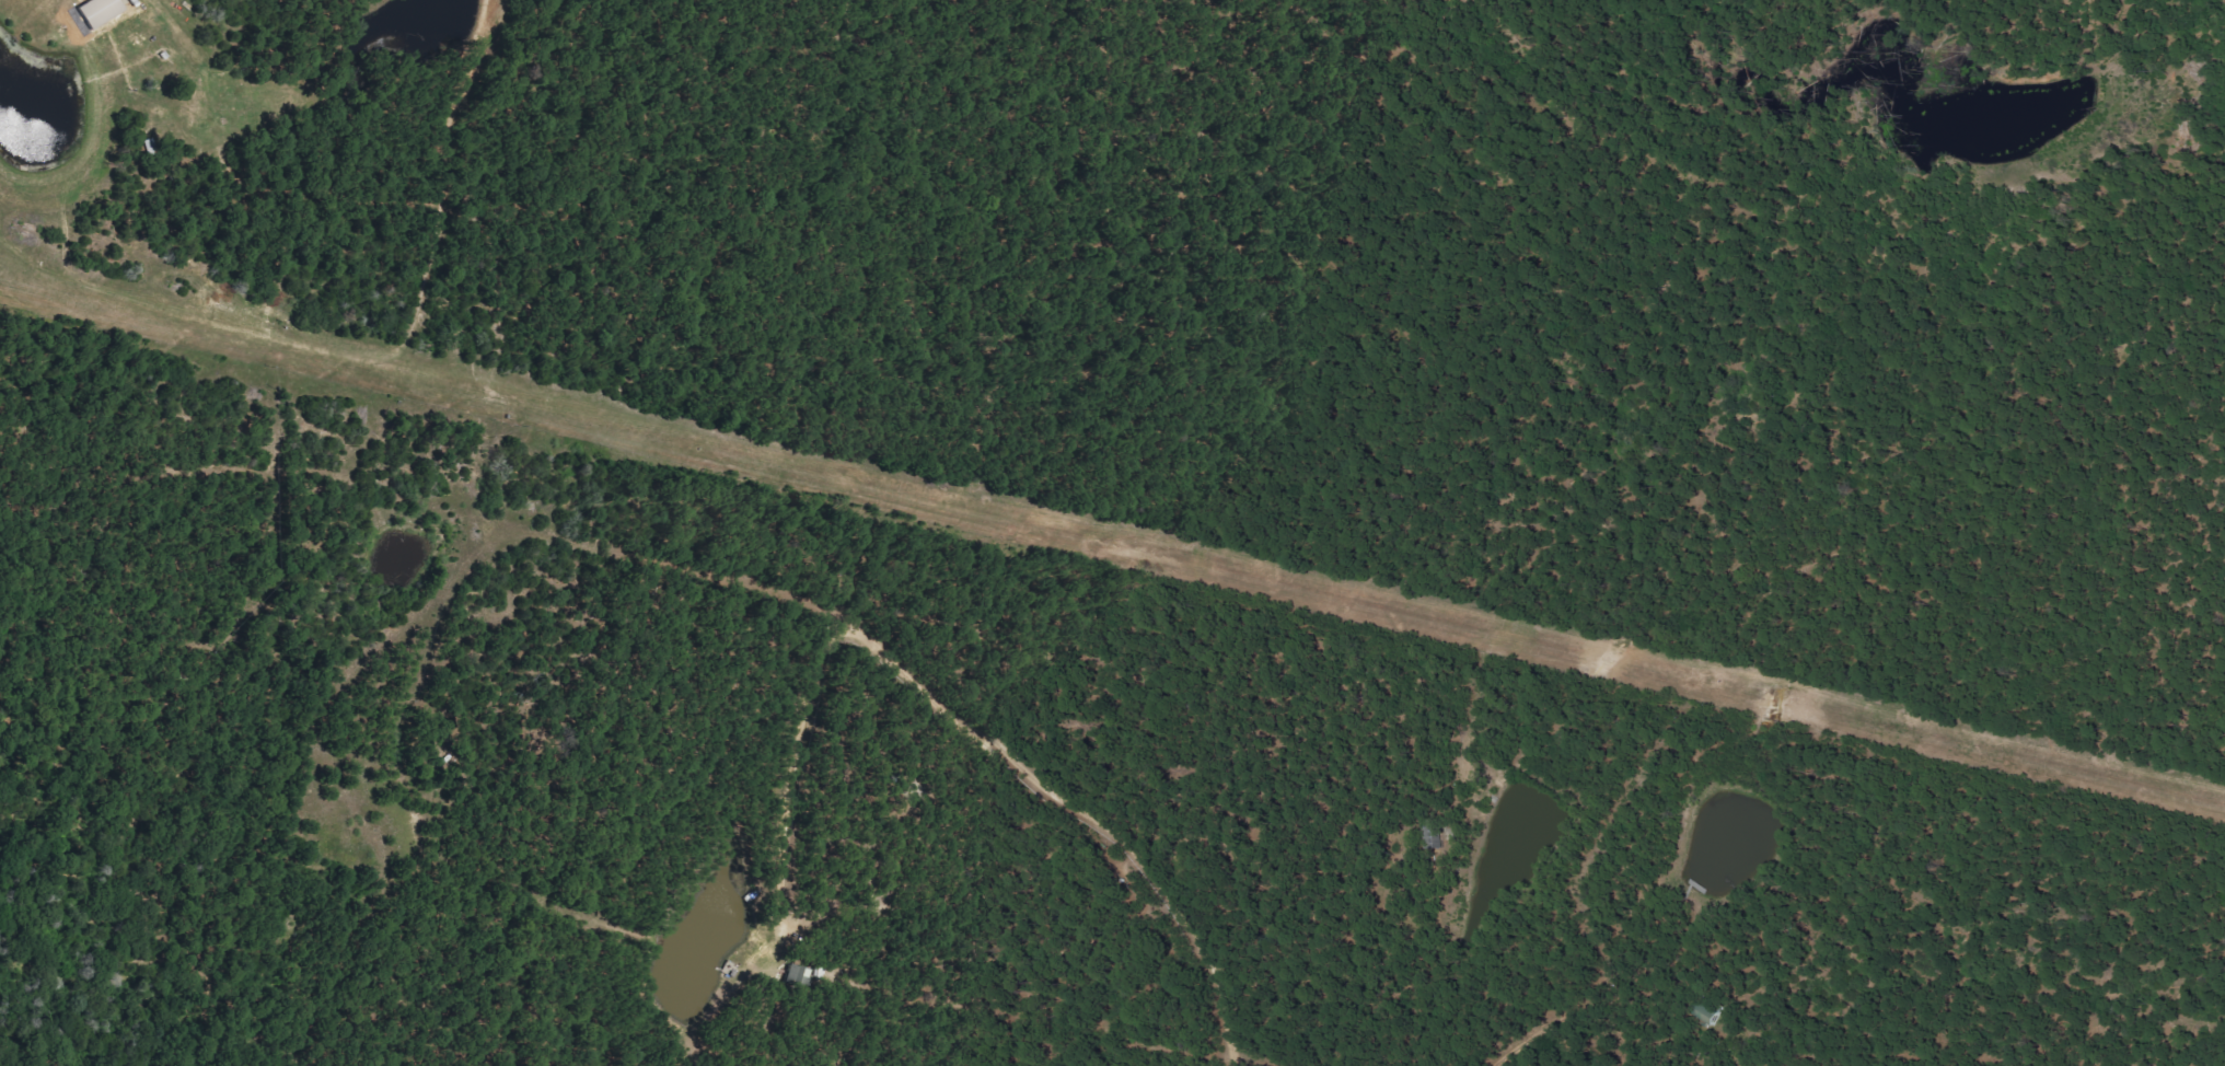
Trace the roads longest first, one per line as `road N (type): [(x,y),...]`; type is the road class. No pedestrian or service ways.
road 1 (residential): [(248,392),(283,520),(264,726),(310,778),(441,813),(640,751),(814,619),(1208,950),(1243,1065)]

